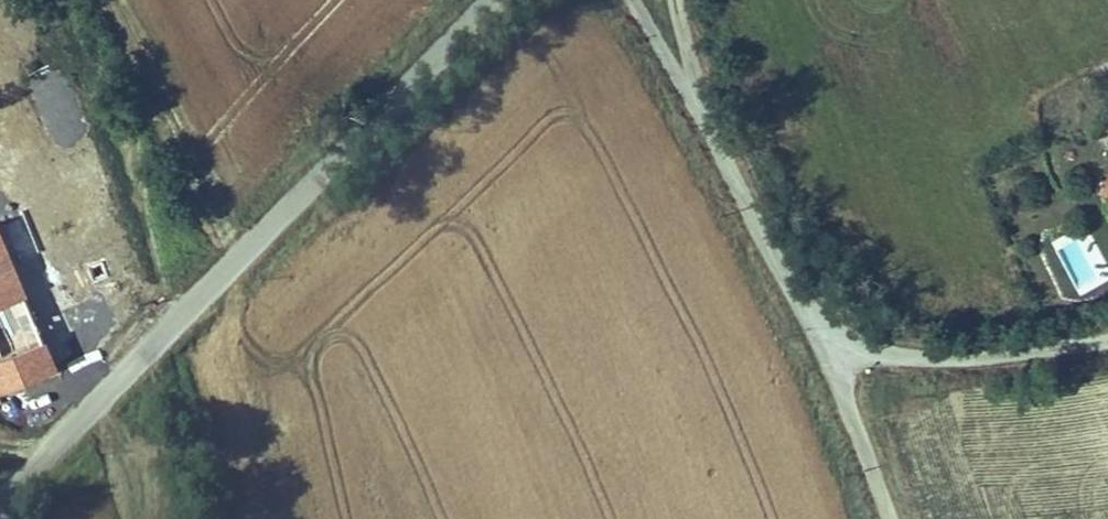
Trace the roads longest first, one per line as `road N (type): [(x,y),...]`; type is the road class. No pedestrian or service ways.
road 1 (unclassified): [(178,317),(498,0)]
road 2 (unclassified): [(630,0),(827,356)]
road 3 (unclassified): [(827,356),(918,364),(1107,349)]
road 4 (residential): [(0,505),(178,317)]
road 5 (unclassified): [(827,356),(886,518)]

